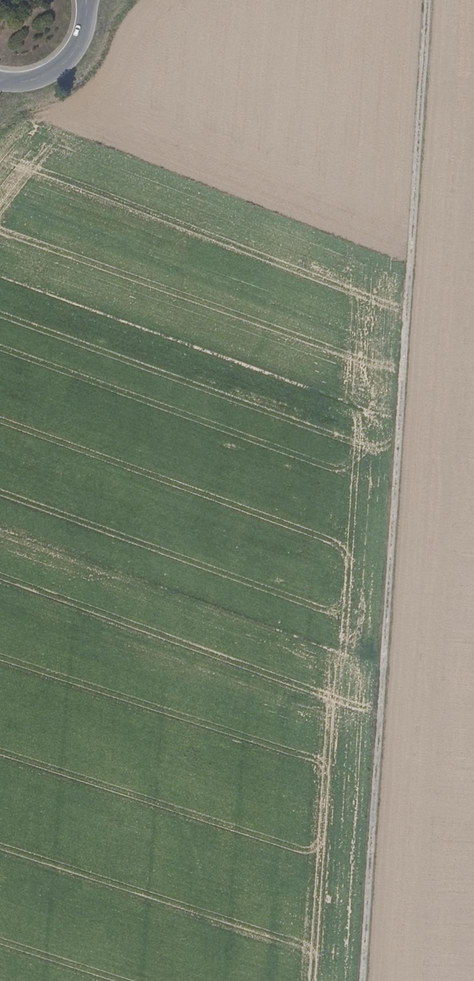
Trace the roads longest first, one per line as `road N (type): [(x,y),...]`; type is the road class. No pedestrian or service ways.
road 1 (track): [(358,980),(423,0)]

